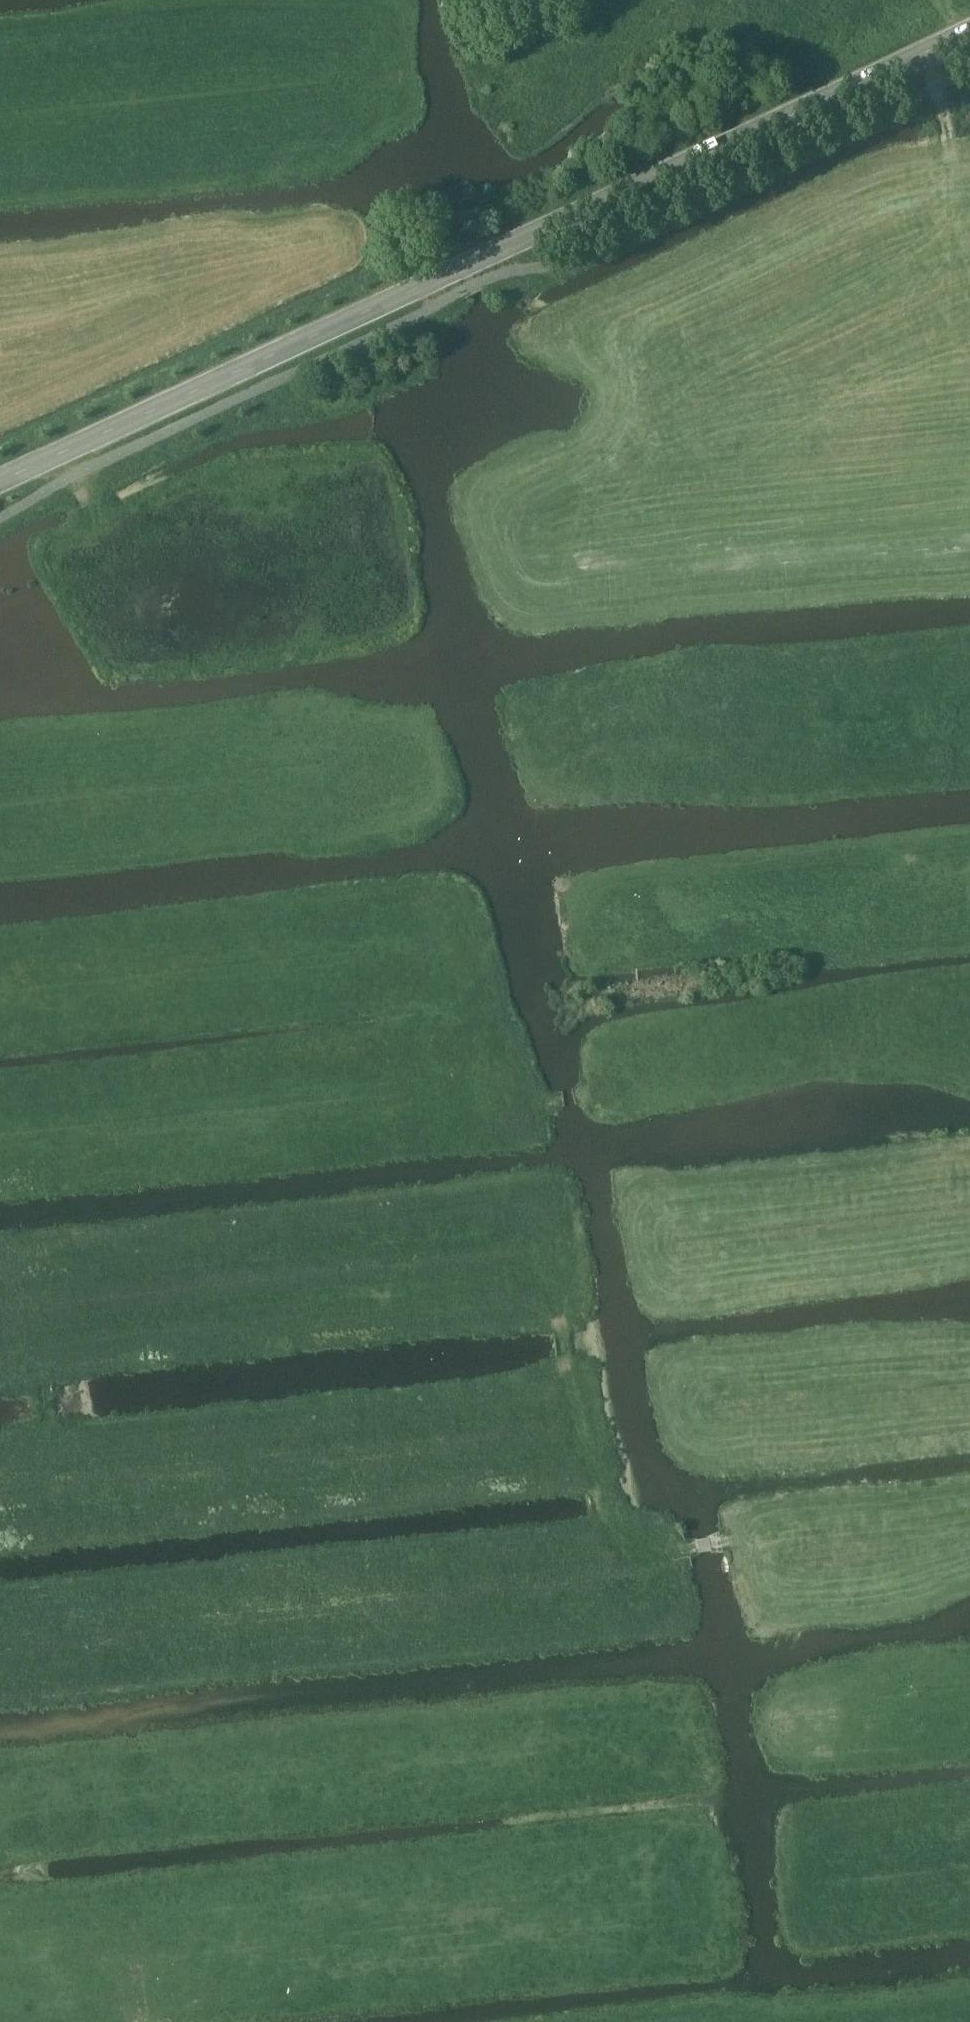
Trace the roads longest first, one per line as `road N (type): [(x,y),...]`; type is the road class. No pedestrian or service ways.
road 1 (tertiary): [(0,486),(969,30)]
road 2 (track): [(0,1915),(146,2021)]

